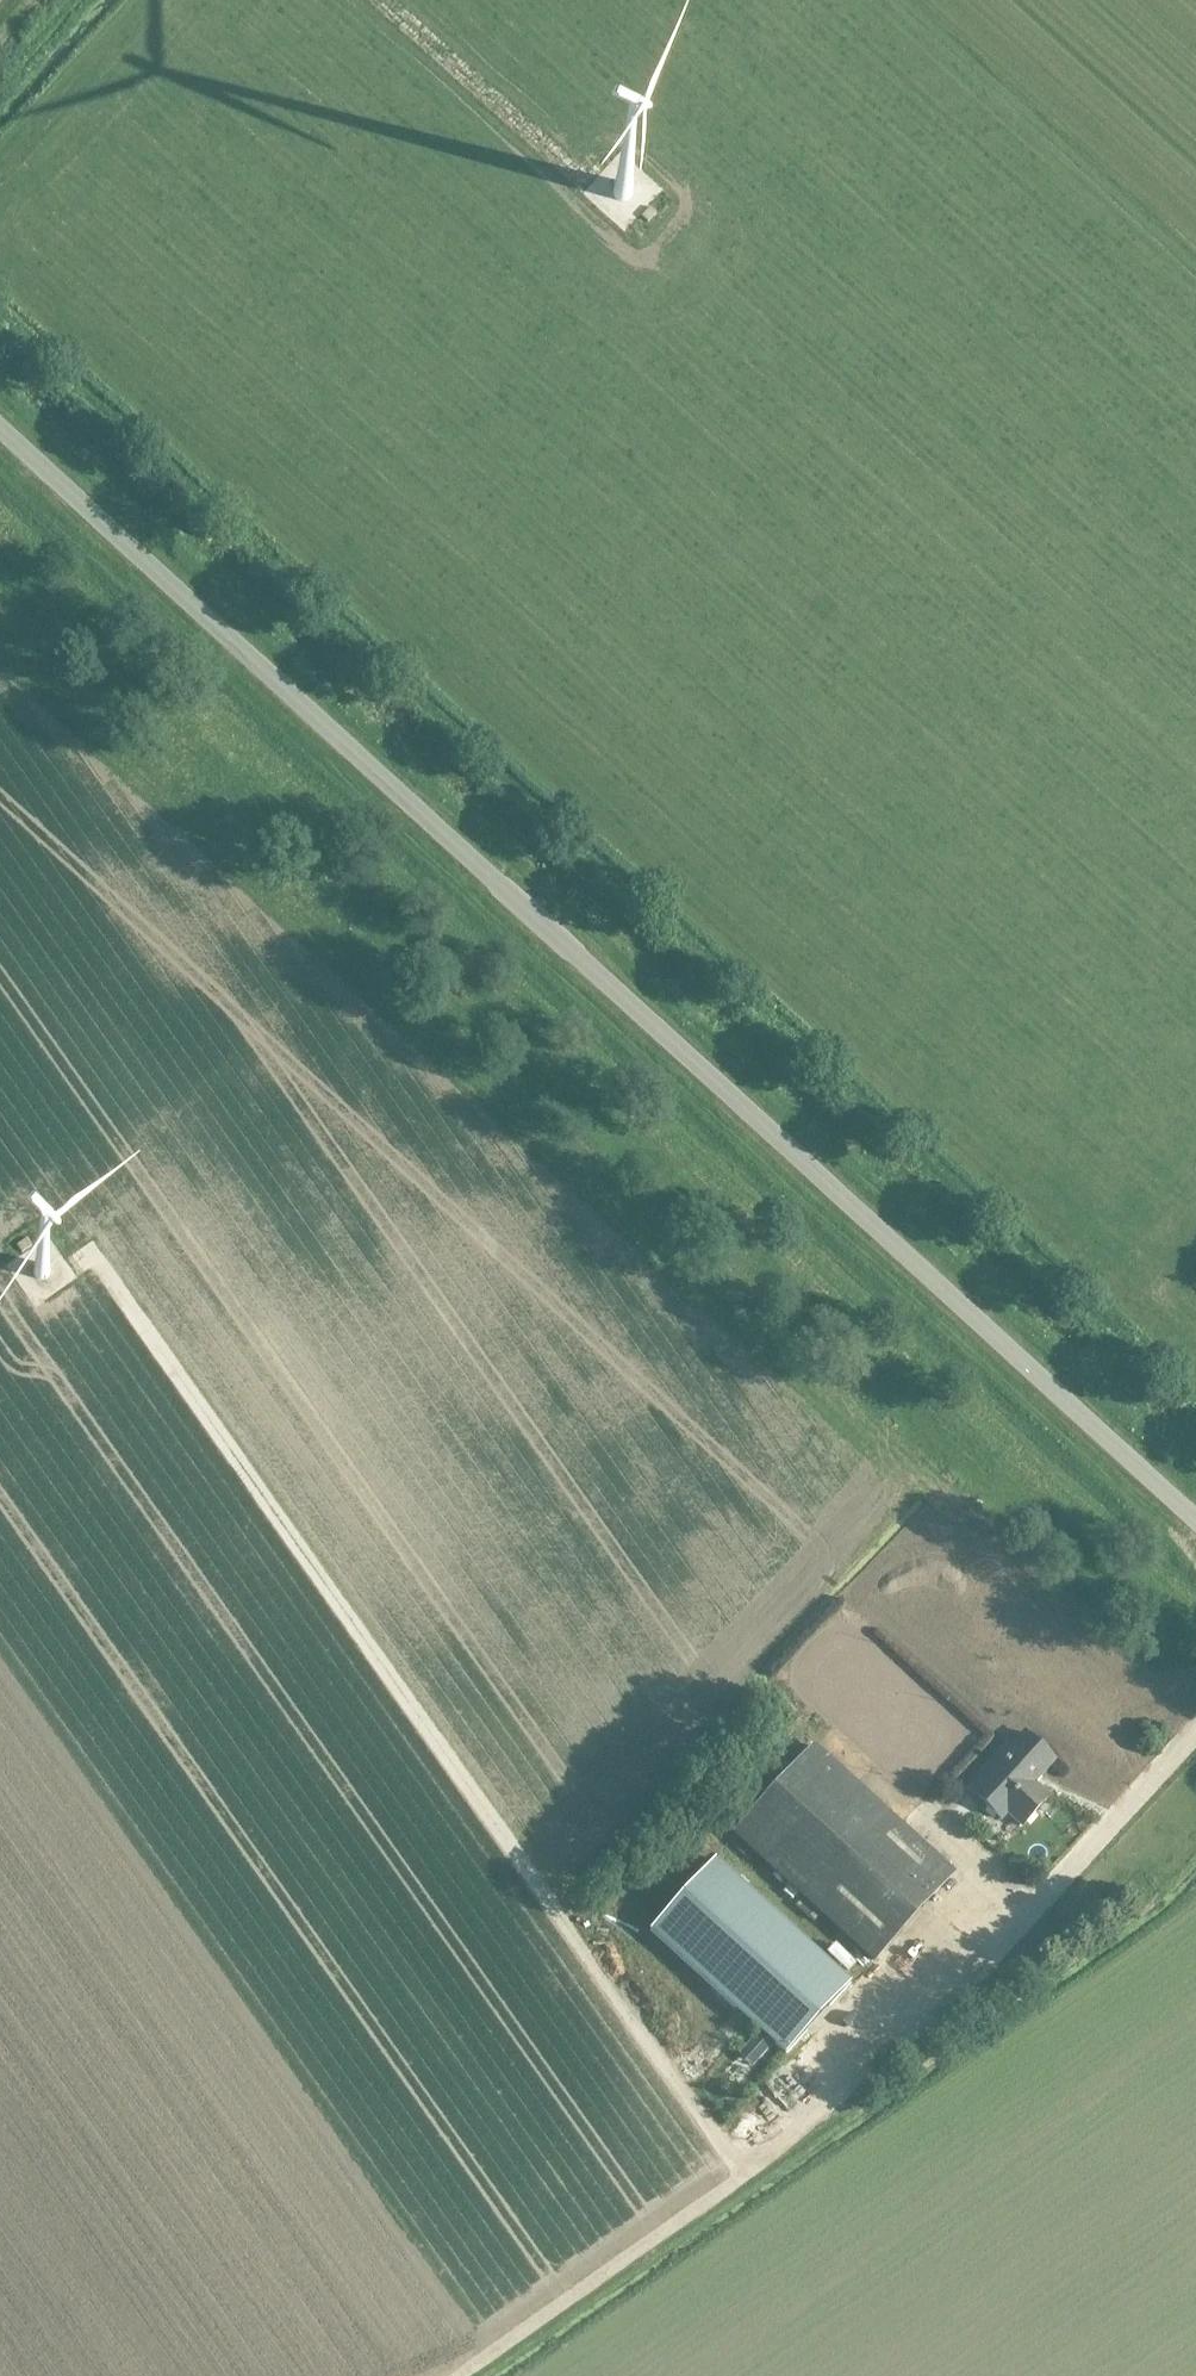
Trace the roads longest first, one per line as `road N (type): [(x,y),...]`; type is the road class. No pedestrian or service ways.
road 1 (unclassified): [(1195,1525),(0,436)]

